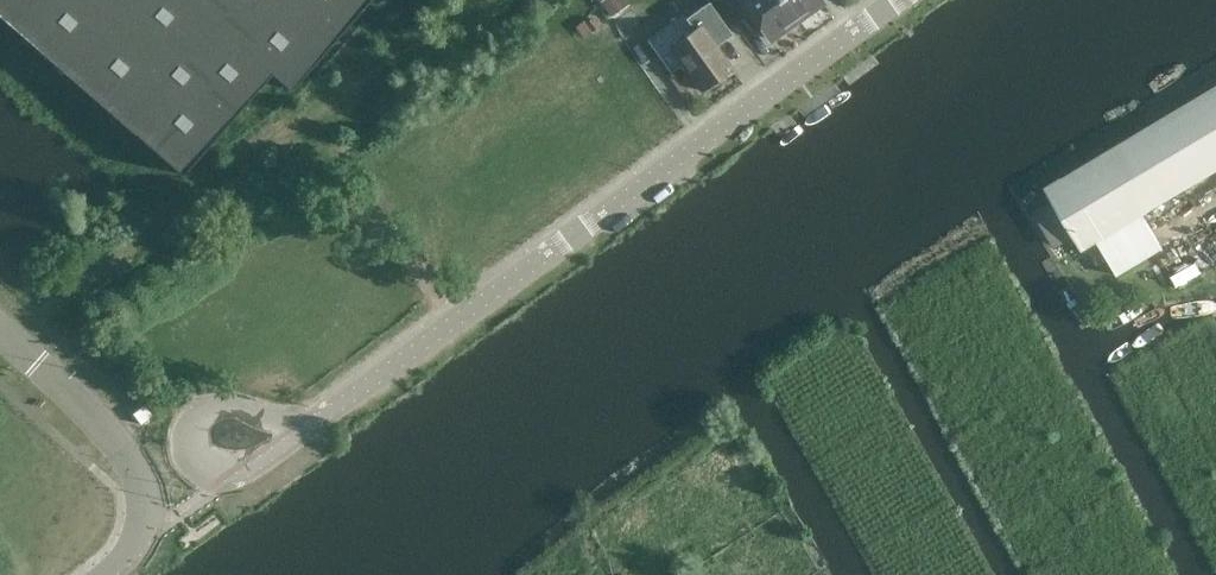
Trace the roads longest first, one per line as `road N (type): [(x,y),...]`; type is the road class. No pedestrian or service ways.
road 1 (residential): [(255,465),(909,0)]
road 2 (unclassified): [(101,574),(138,539),(146,499),(138,472),(99,421),(0,331)]

